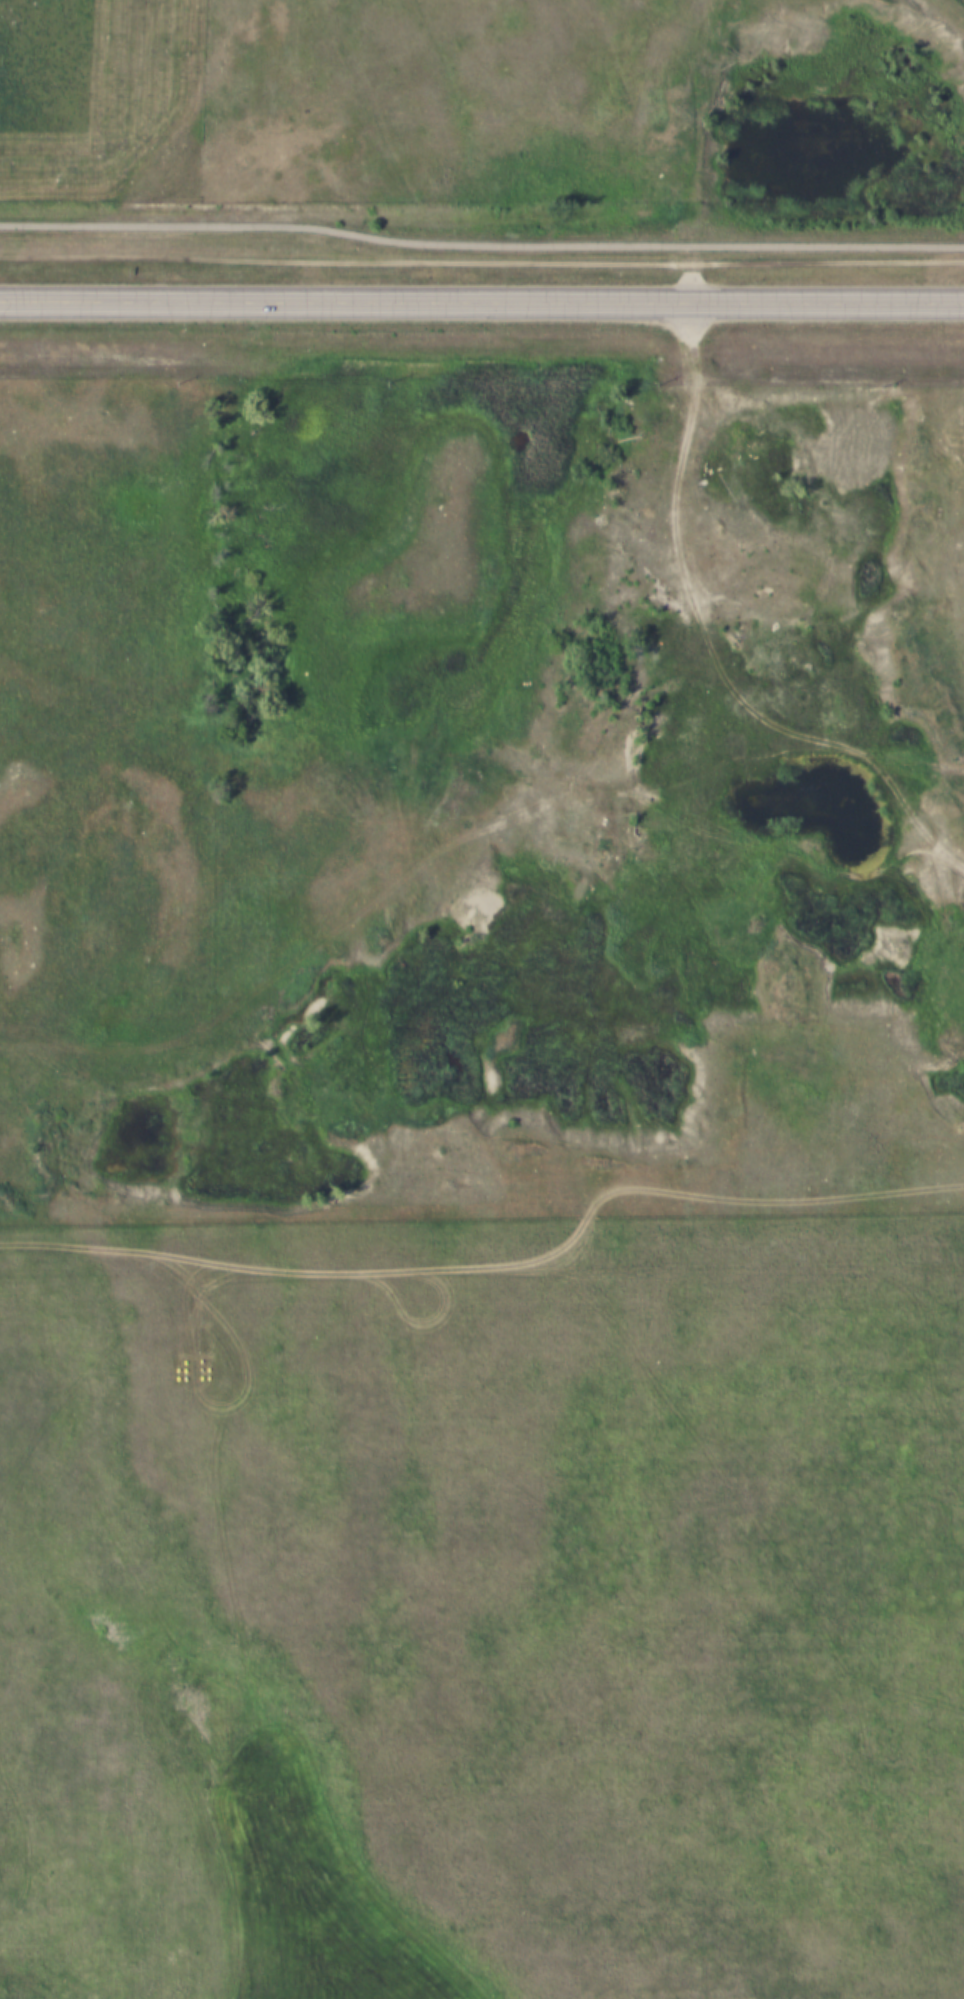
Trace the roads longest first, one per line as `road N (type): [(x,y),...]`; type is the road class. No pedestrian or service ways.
road 1 (primary): [(748,299),(0,299)]
road 2 (track): [(963,863),(867,758),(764,720),(718,665),(675,540),(693,391),(686,299)]
road 3 (primary): [(963,301),(748,299)]

